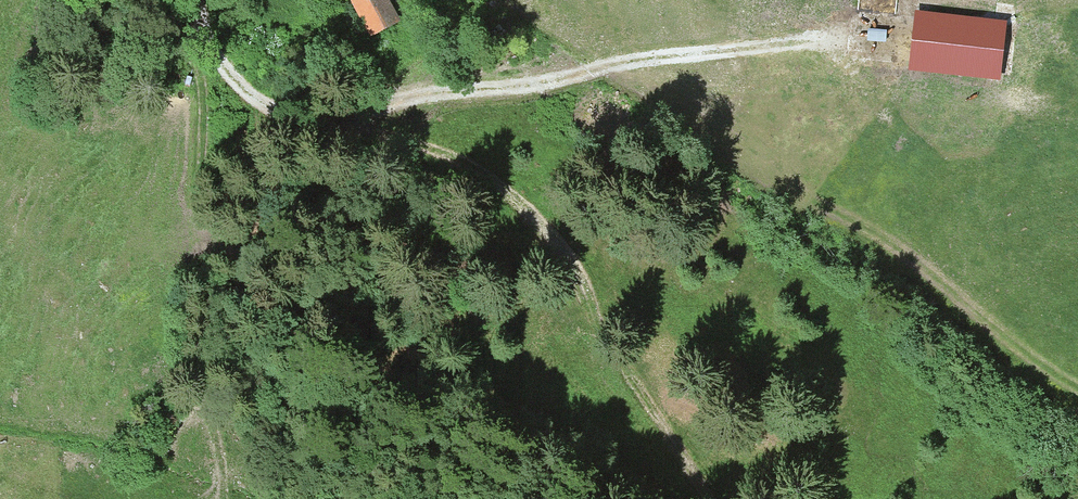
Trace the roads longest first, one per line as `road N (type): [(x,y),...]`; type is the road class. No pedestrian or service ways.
road 1 (track): [(201,37),(239,85),(280,109),(491,178),(544,221),(710,498)]
road 2 (track): [(313,115),(625,62),(845,43)]
road 3 (track): [(199,0),(196,209),(210,338)]

